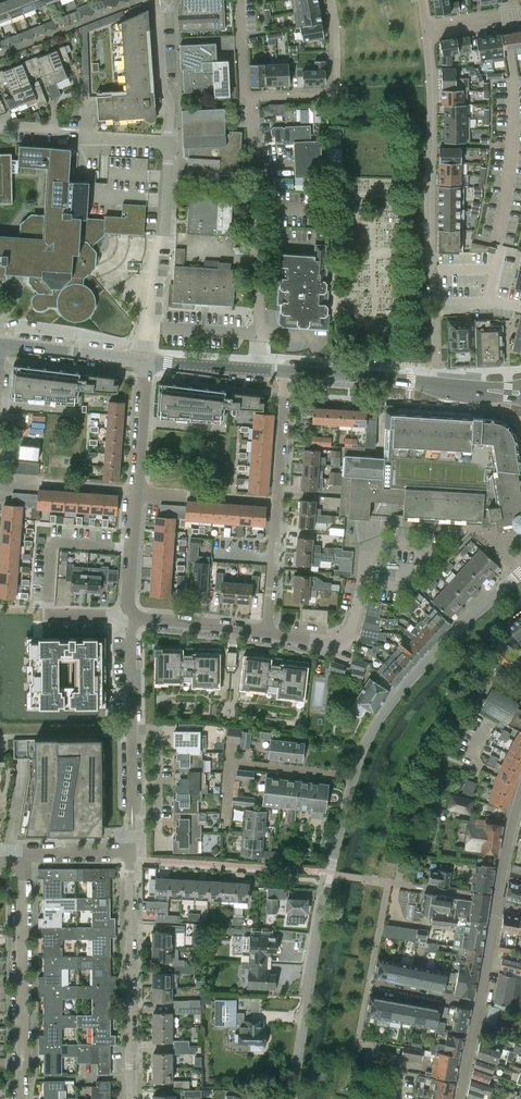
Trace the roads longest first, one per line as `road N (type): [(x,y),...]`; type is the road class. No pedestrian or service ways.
road 1 (residential): [(520,573),(421,669),(361,753),(316,941),(293,1098)]
road 2 (residential): [(21,862),(30,852),(129,852),(130,1098)]
road 3 (residential): [(147,362),(170,151),(158,16)]
road 4 (residential): [(382,380),(375,516),(351,629),(329,640),(268,633)]
road 5 (residential): [(520,795),(459,1098)]
road 6 (residential): [(250,99),(262,370)]
road 7 (residential): [(286,373),(268,633)]
road 8 (residential): [(23,1098),(21,862)]
road 9 (residential): [(132,806),(128,619)]
road 10 (tertiary): [(147,362),(0,344)]
road 11 (residential): [(268,633),(128,619)]
road 12 (residential): [(137,492),(147,362)]
road 13 (residential): [(128,619),(137,492)]

